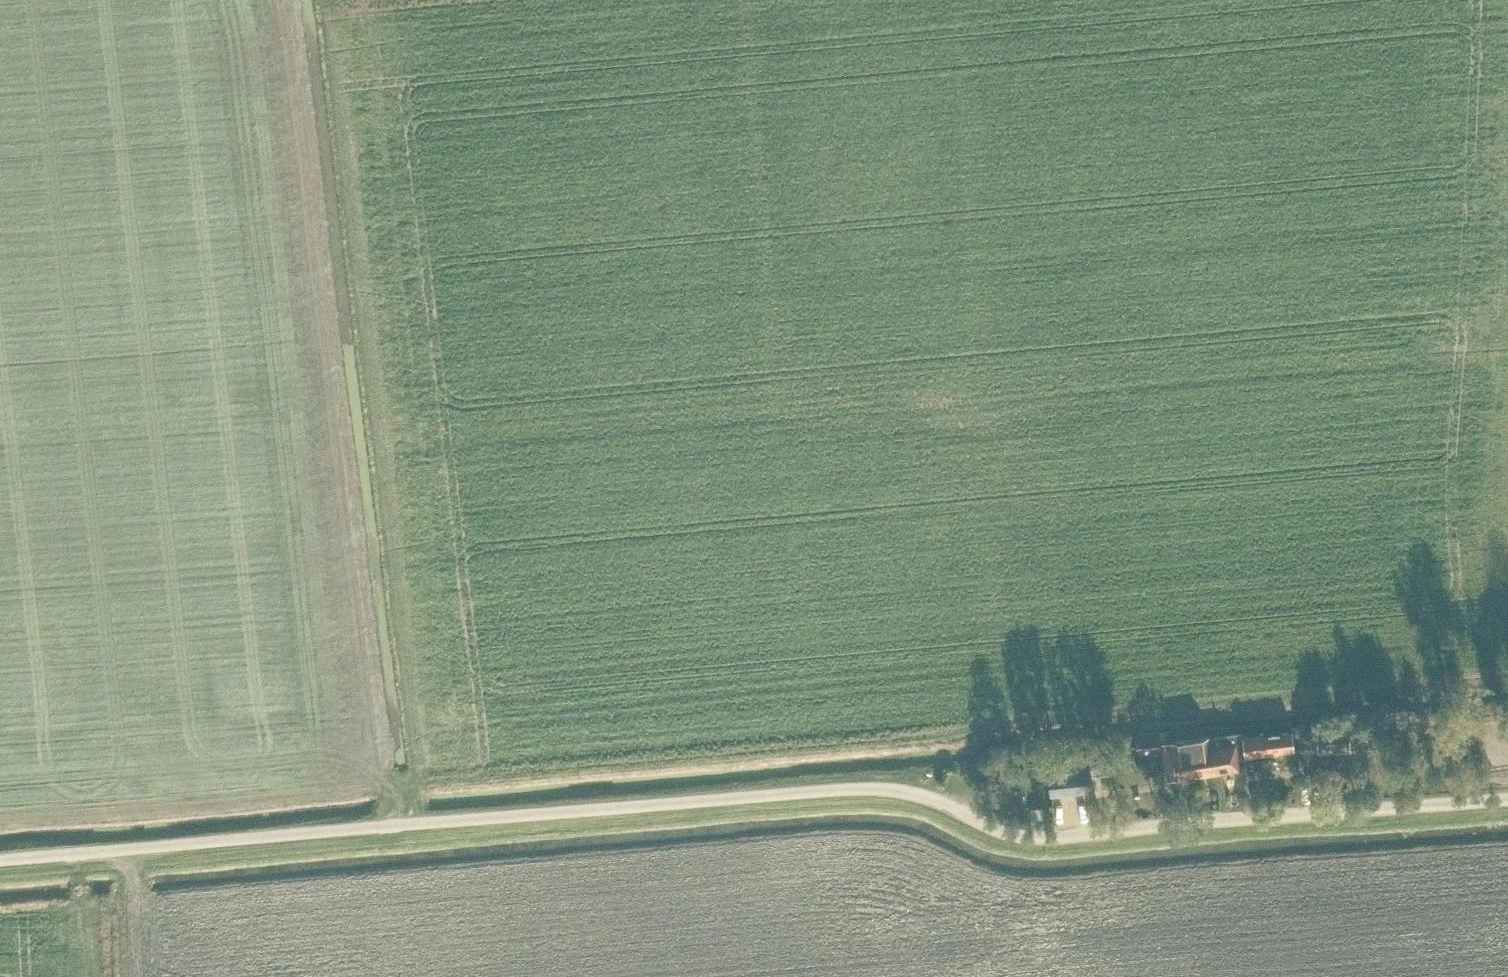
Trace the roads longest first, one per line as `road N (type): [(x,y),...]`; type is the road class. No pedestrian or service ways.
road 1 (unclassified): [(0,858),(870,788),(913,792),(1031,835),(1507,799)]

